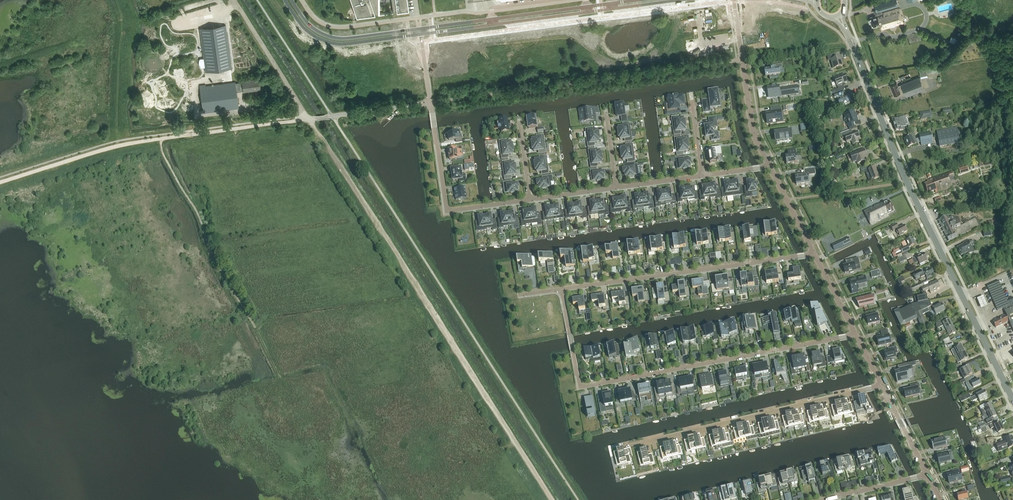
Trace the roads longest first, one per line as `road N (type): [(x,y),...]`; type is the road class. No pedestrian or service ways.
road 1 (track): [(553,499),(309,119)]
road 2 (secondary): [(1012,400),(907,181),(847,34)]
road 3 (residential): [(856,334),(581,387),(563,289)]
road 4 (track): [(0,182),(124,145),(309,119)]
road 5 (secondary): [(420,35),(680,0)]
road 6 (residential): [(563,289),(815,254)]
road 7 (residential): [(866,390),(624,448)]
road 8 (secondary): [(639,0),(420,29)]
road 9 (residential): [(430,102),(447,211),(530,199)]
road 10 (residential): [(734,0),(752,129),(769,166)]
road 11 (secondary): [(285,0),(304,27),(330,43),(420,35)]
road 12 (secondary): [(420,29),(333,37),(311,26),(291,0)]
road 13 (track): [(309,119),(234,0)]
road 14 (residential): [(309,119),(430,102)]

